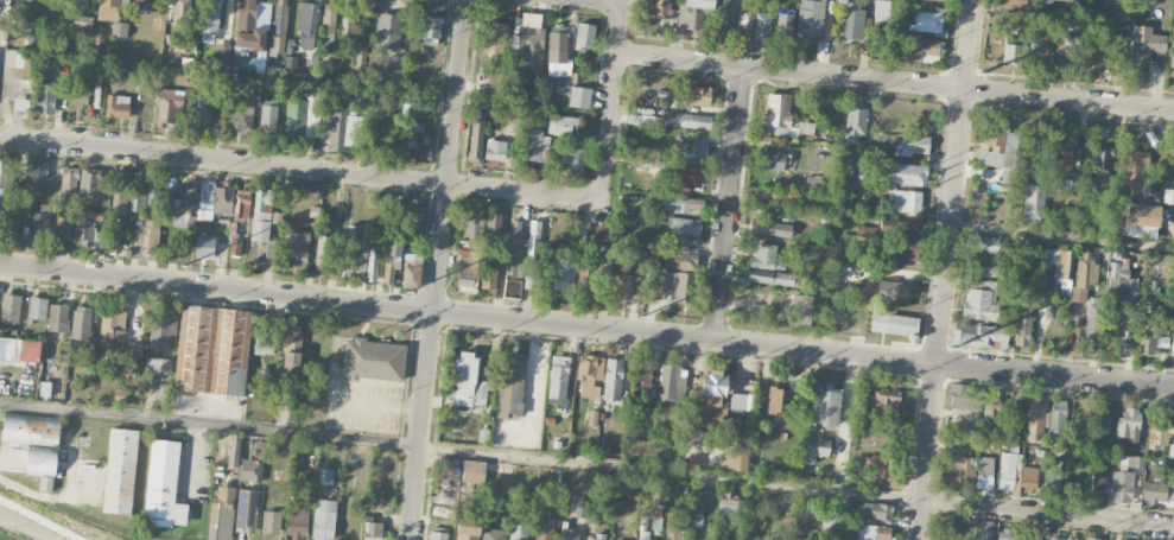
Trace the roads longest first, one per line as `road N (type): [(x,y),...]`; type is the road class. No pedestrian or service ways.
road 1 (residential): [(1173,530),(0,403)]
road 2 (residential): [(1173,386),(0,267)]
road 3 (residential): [(599,201),(0,139)]
road 4 (residential): [(1173,112),(616,55)]
road 5 (residential): [(409,539),(465,0)]
road 6 (residential): [(916,539),(972,0)]
road 7 (residential): [(713,341),(745,68)]
road 8 (residential): [(599,201),(621,4)]

